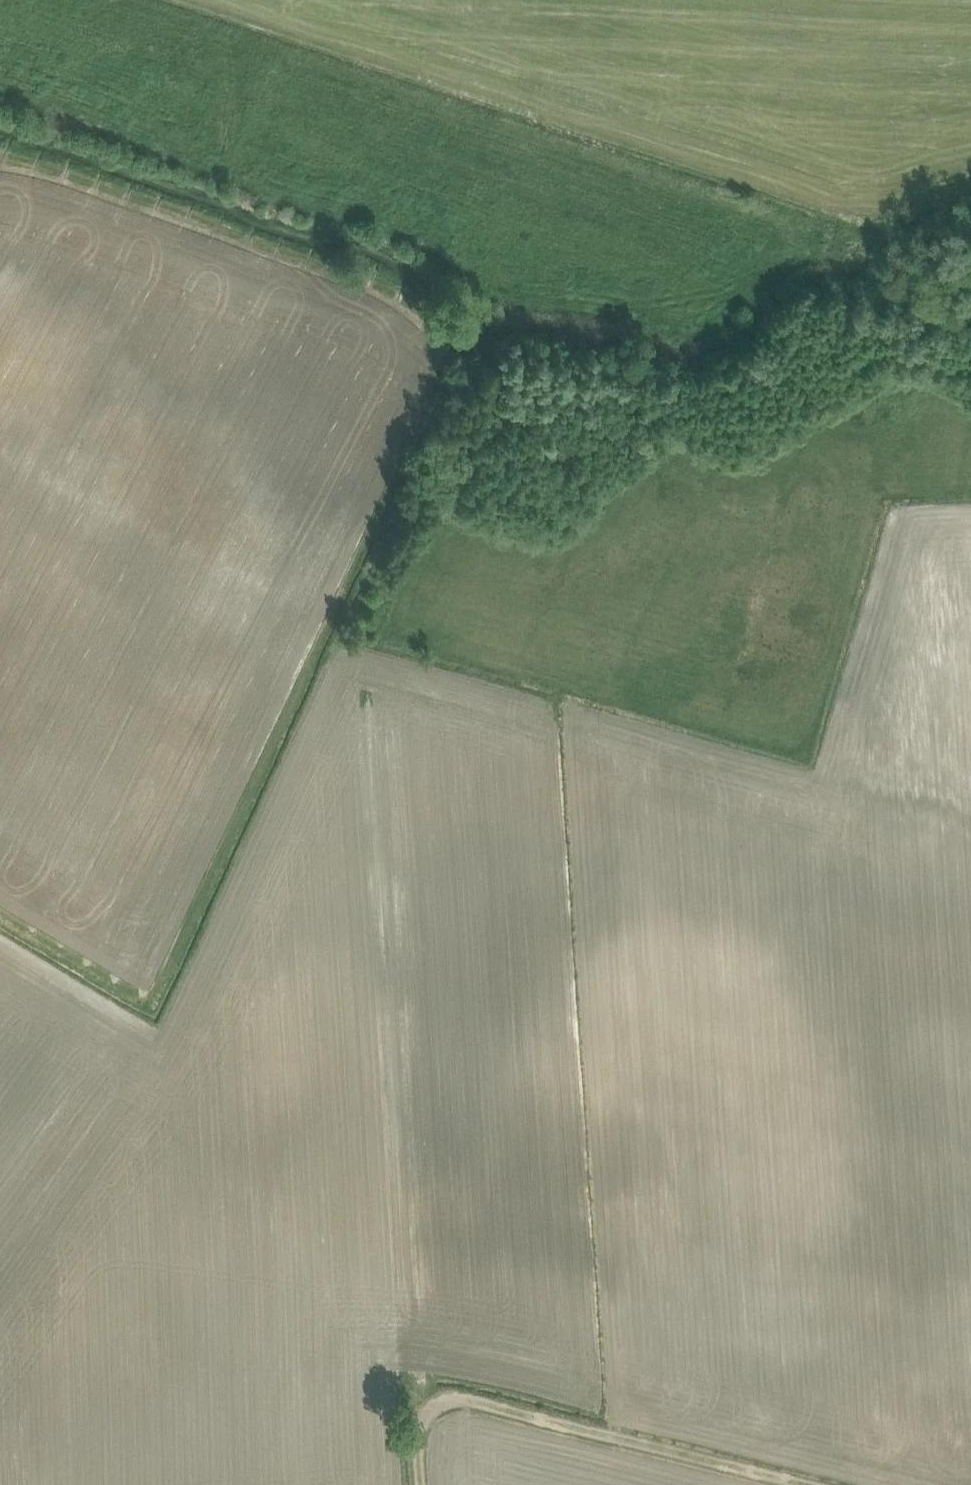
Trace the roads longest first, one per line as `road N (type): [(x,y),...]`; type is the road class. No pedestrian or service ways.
road 1 (track): [(420,1484),(419,1414),(451,1399),(814,1484)]

